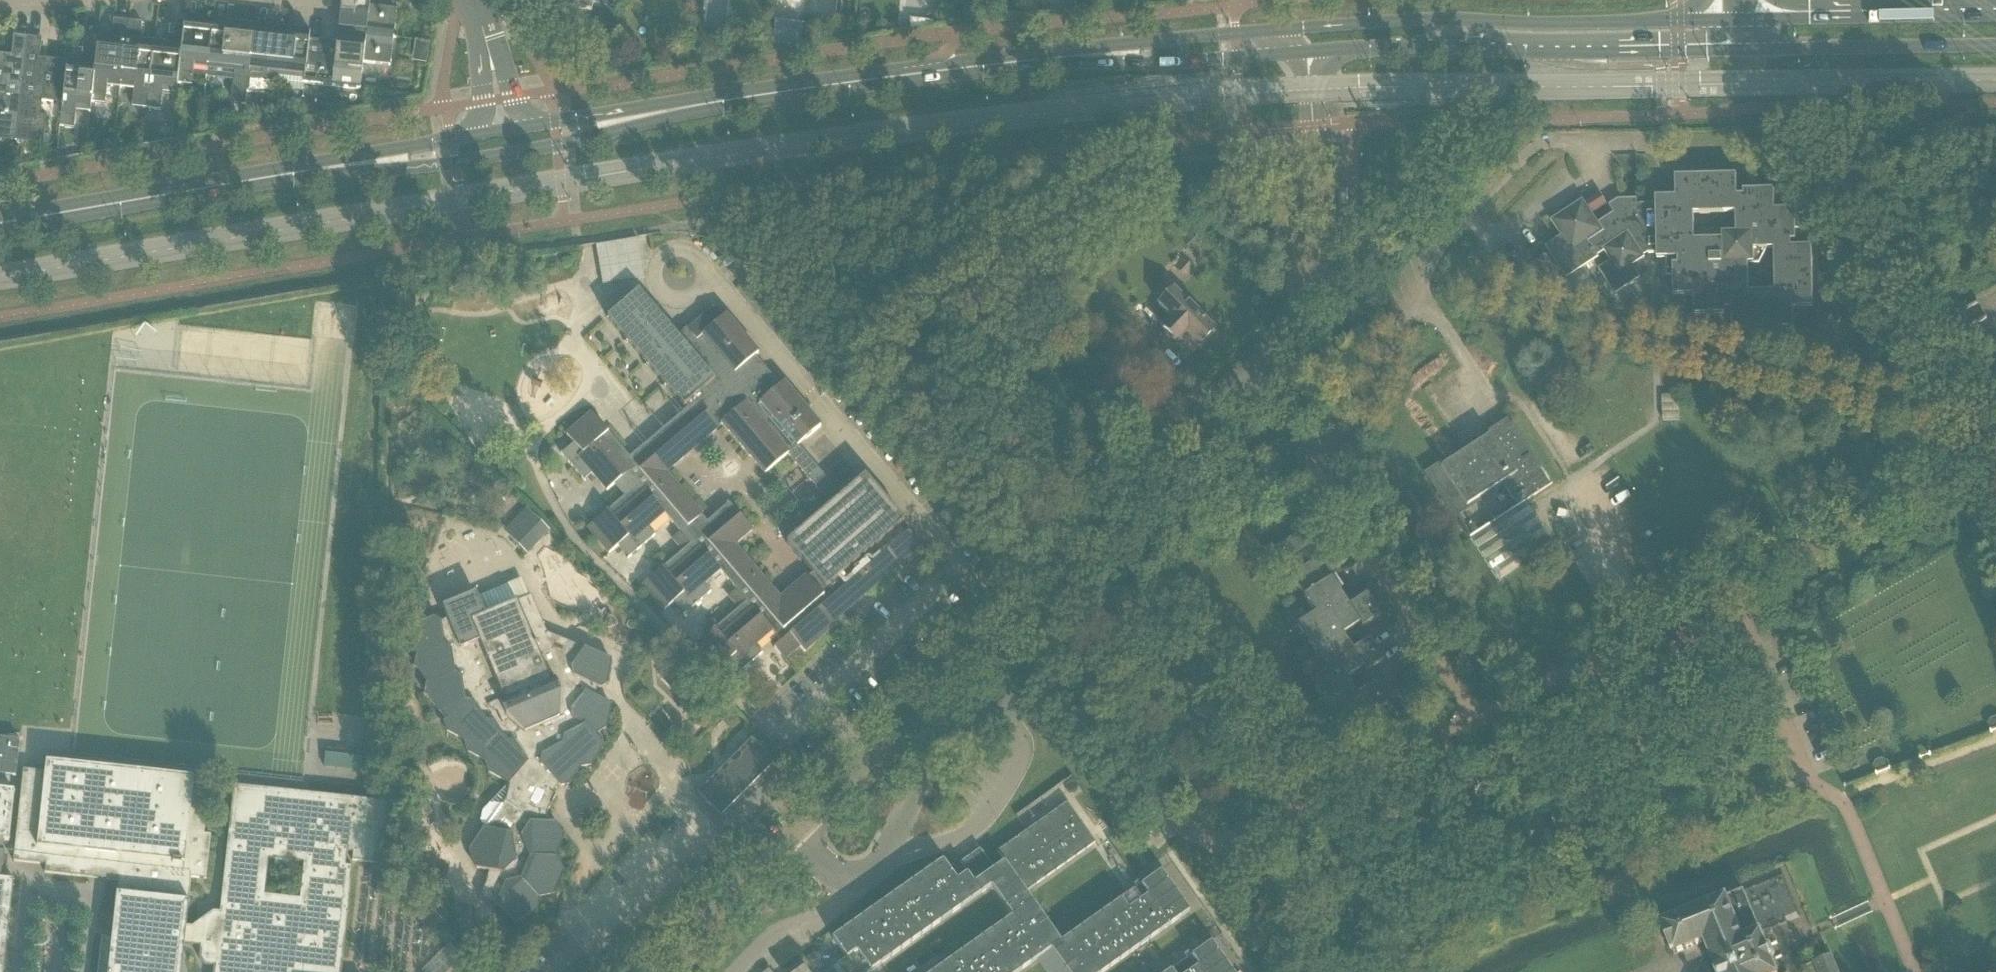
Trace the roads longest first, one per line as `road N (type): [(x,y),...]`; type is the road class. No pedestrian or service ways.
road 1 (unclassified): [(794,833),(1247,374)]
road 2 (residential): [(1913,971),(1844,797),(1808,775),(1725,594),(1649,631)]
road 3 (secondary): [(1307,52),(1742,51)]
road 4 (secondary): [(1722,20),(1433,19),(1289,29)]
road 5 (residential): [(1413,291),(1466,362),(1527,402),(1606,520),(1619,572),(1649,631)]
road 6 (secondary): [(1079,56),(670,111)]
road 7 (secondary): [(323,168),(455,163),(557,146),(670,111)]
road 8 (unclassified): [(1247,374),(1305,315),(1316,277),(1307,52)]
road 9 (secondary): [(323,168),(0,223)]
road 10 (residential): [(1308,466),(1476,717)]
road 11 (residential): [(991,712),(1015,688),(1044,686),(1176,827),(1215,849)]
road 12 (track): [(1725,594),(1992,461)]
road 13 (residential): [(1476,717),(1215,849)]
road 14 (secondary): [(1742,51),(1995,46)]
road 15 (residential): [(991,712),(1032,753),(976,823),(952,838),(884,855)]
road 16 (secondary): [(1995,15),(1756,20)]
road 17 (secondary): [(1079,56),(1146,65),(1307,52)]
road 18 (secondary): [(1289,29),(1079,56)]
road 19 (residential): [(1308,466),(1346,440),(1413,291)]
road 20 (unclassified): [(657,971),(794,833)]
road 21 (residential): [(1649,631),(1476,717)]
road 22 (residential): [(884,855),(921,783),(991,712)]
road 23 (residential): [(1463,220),(1529,150),(1553,142),(1601,143)]
road 24 (residential): [(1215,849),(1271,890),(1317,971)]
road 25 (secondary): [(479,134),(323,168)]
road 26 (residential): [(736,971),(779,929),(823,915),(848,877)]
road 27 (secondary): [(670,111),(527,126)]
road 28 (residential): [(1463,220),(1513,227),(1581,179)]

